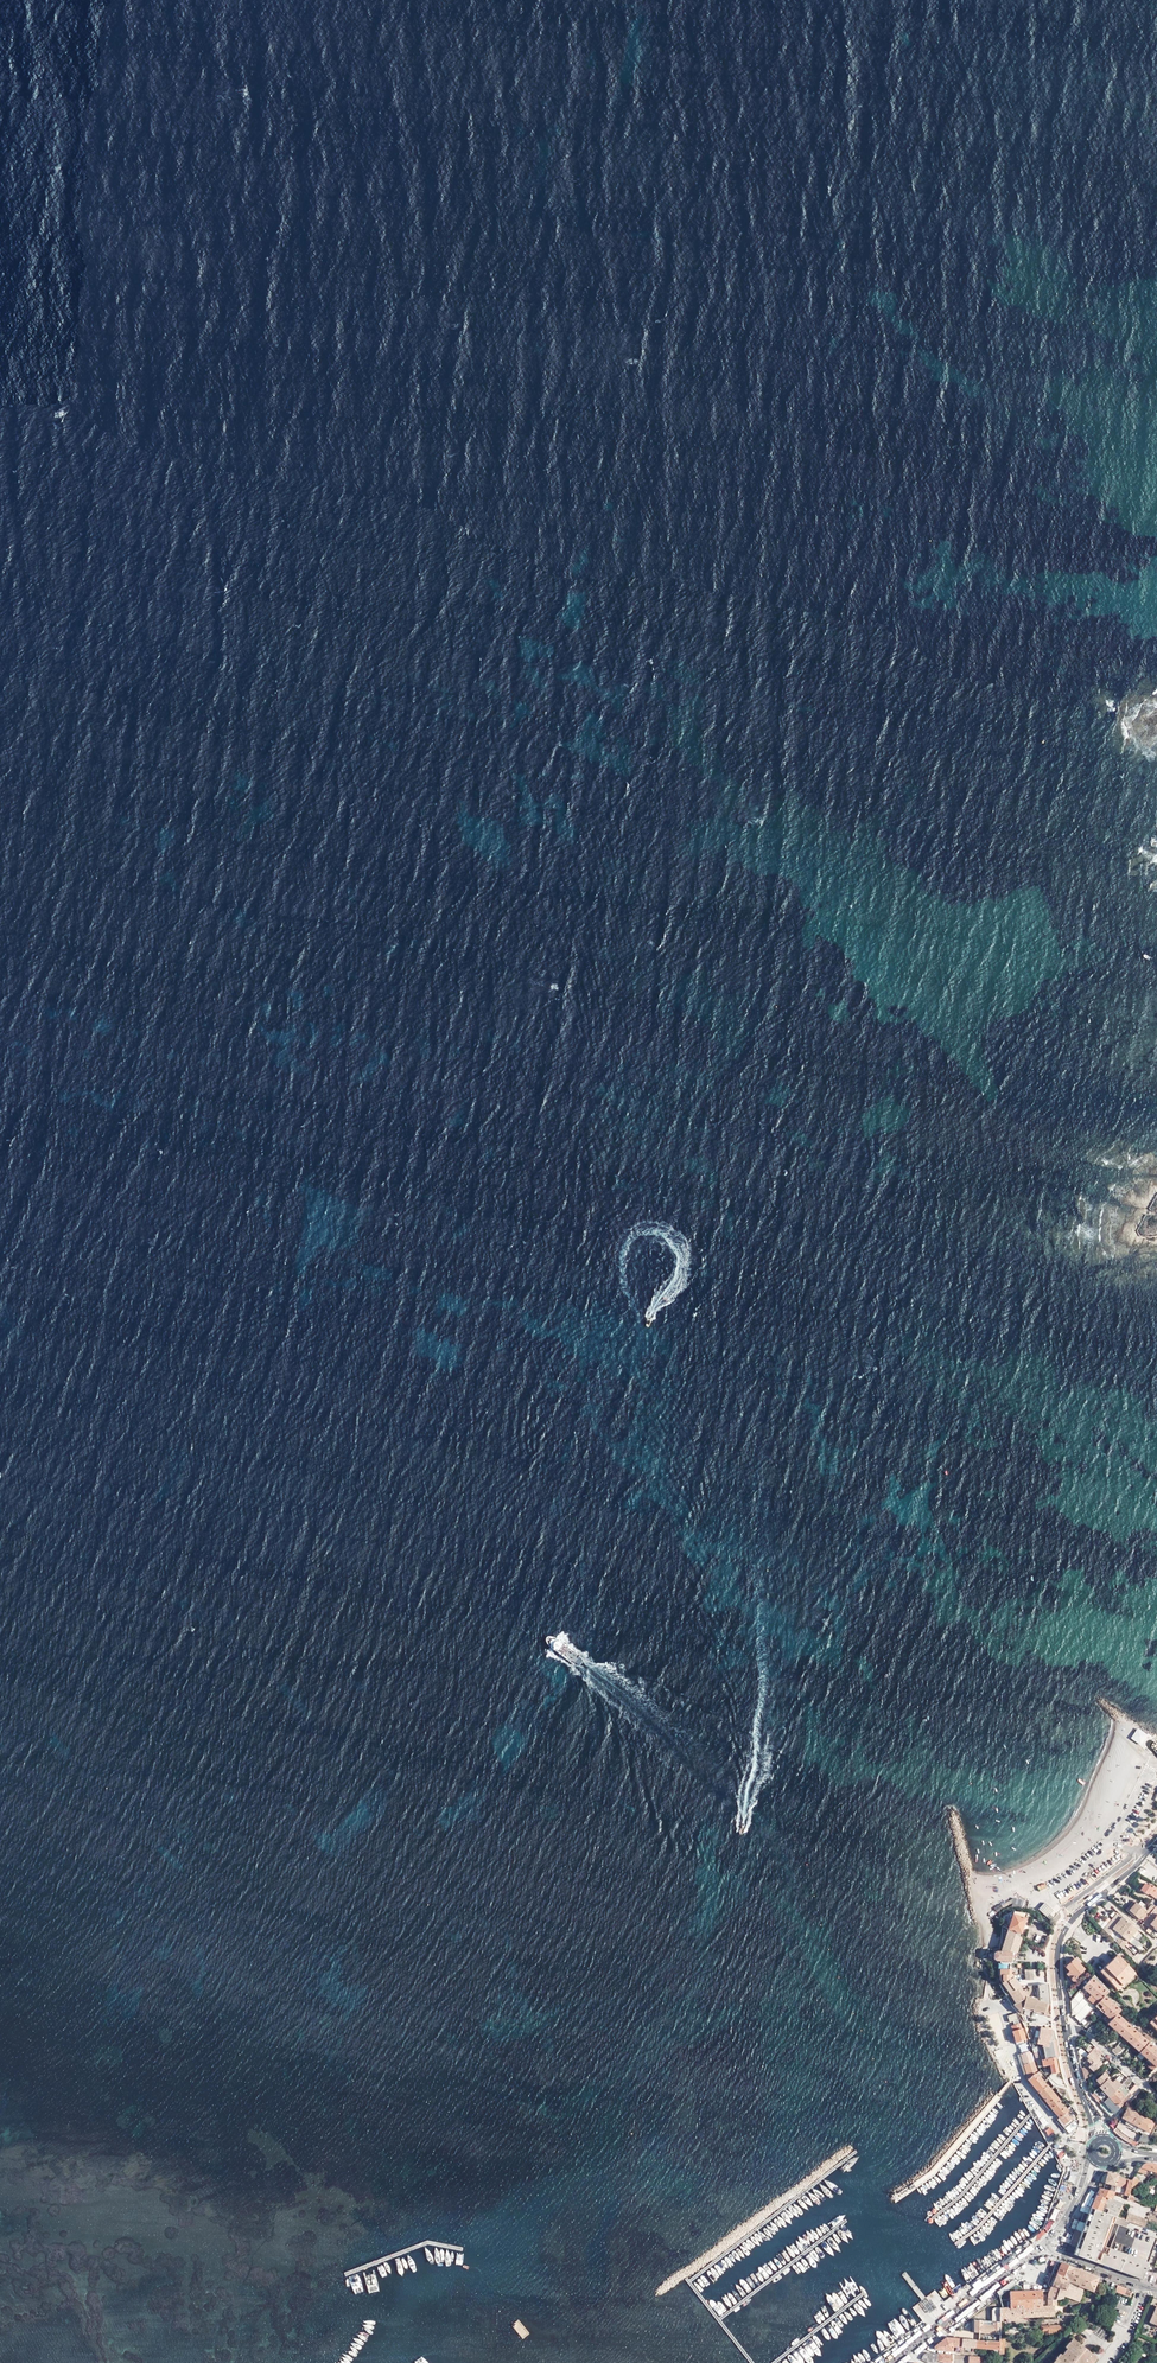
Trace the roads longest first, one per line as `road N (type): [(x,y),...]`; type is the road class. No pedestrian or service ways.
road 1 (secondary): [(1156,1838),(1060,1937),(1065,2032)]
road 2 (secondary): [(1044,2246),(909,2351)]
road 3 (residential): [(1044,2246),(1156,2290)]

